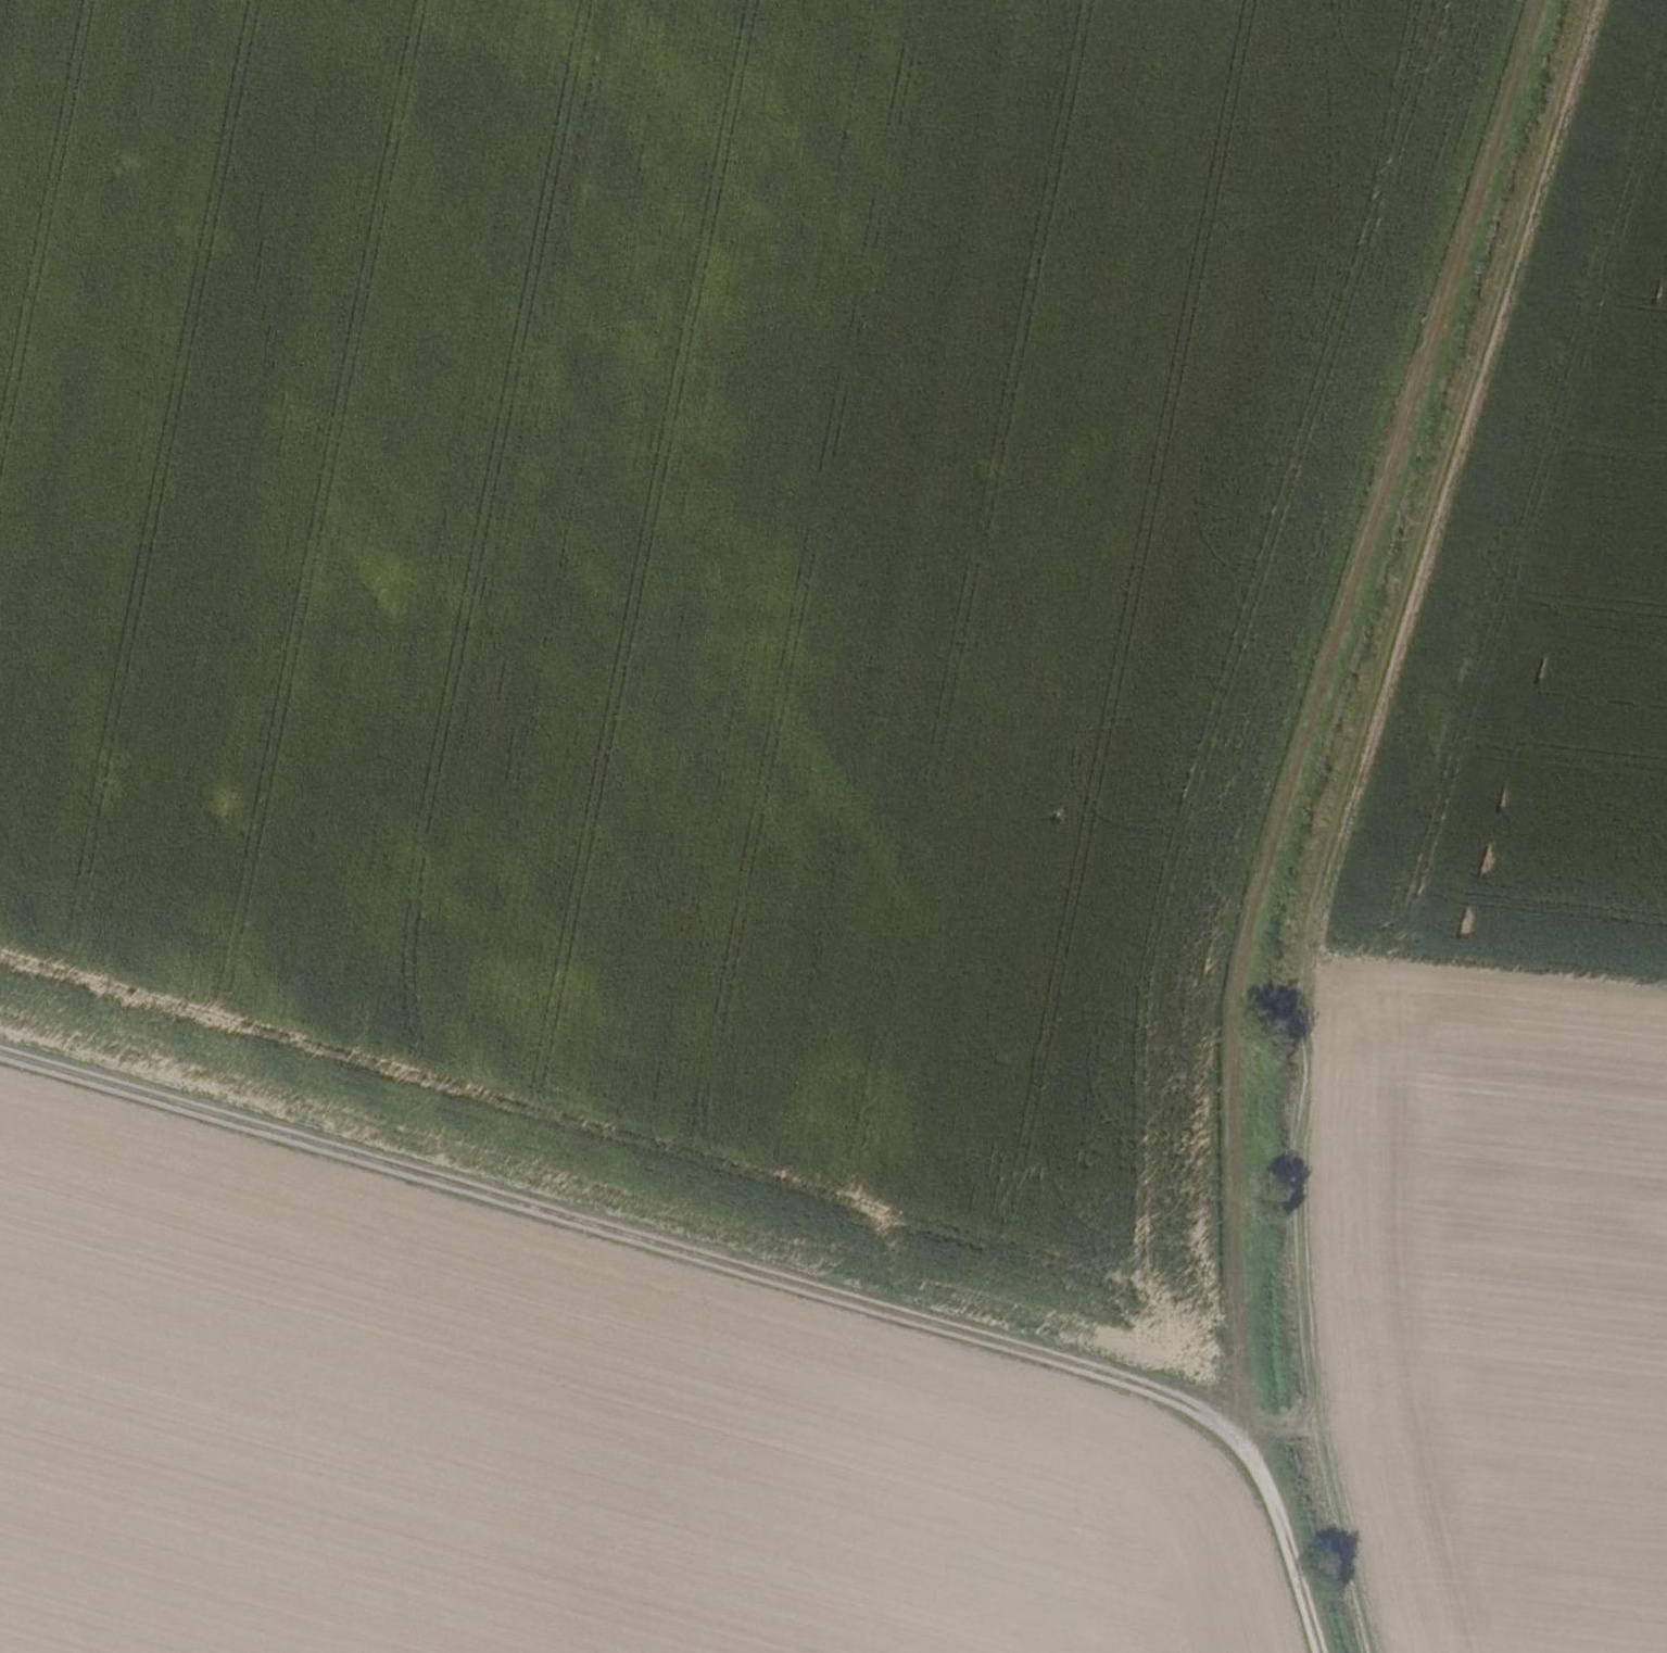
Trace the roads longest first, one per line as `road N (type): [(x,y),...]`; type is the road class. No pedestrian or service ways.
road 1 (track): [(0,1052),(1124,1375),(1232,1424),(1266,1465),(1329,1652)]
road 2 (track): [(1266,1465),(1244,1259),(1245,1005),(1255,910),(1536,0)]

